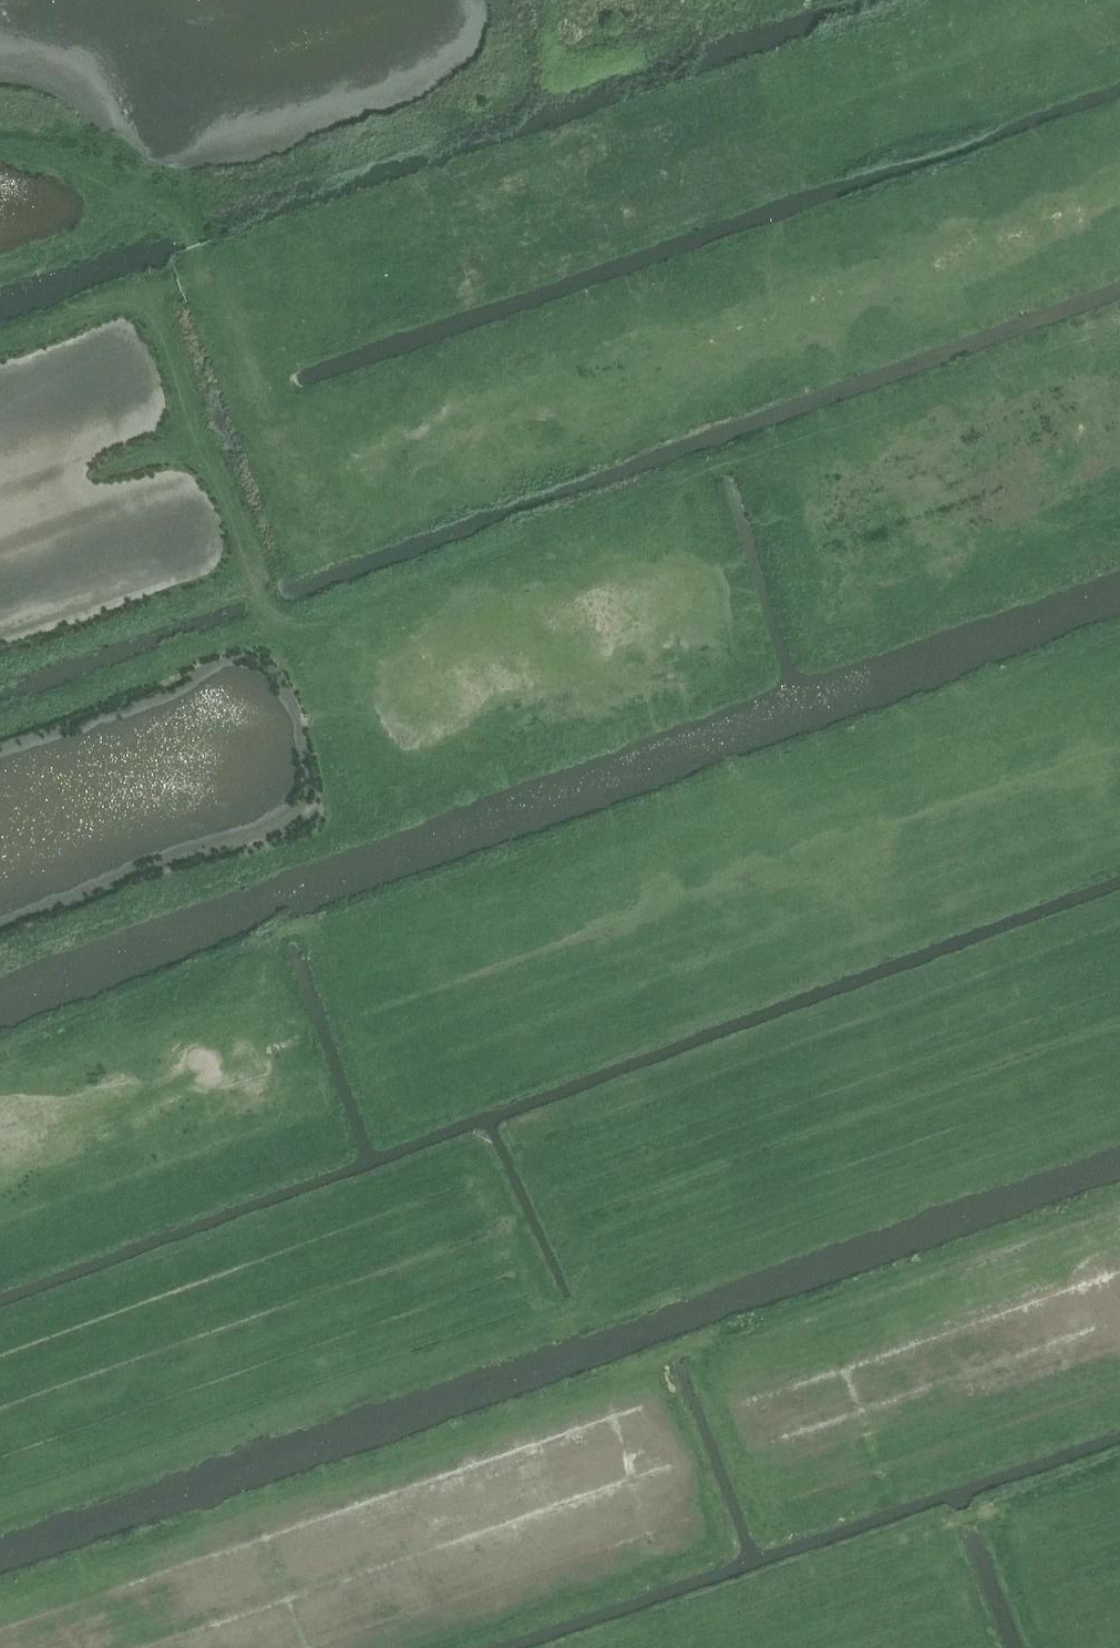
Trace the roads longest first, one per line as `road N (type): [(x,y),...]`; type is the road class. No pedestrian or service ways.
road 1 (track): [(248,351),(196,245),(149,202),(58,155),(0,148)]

